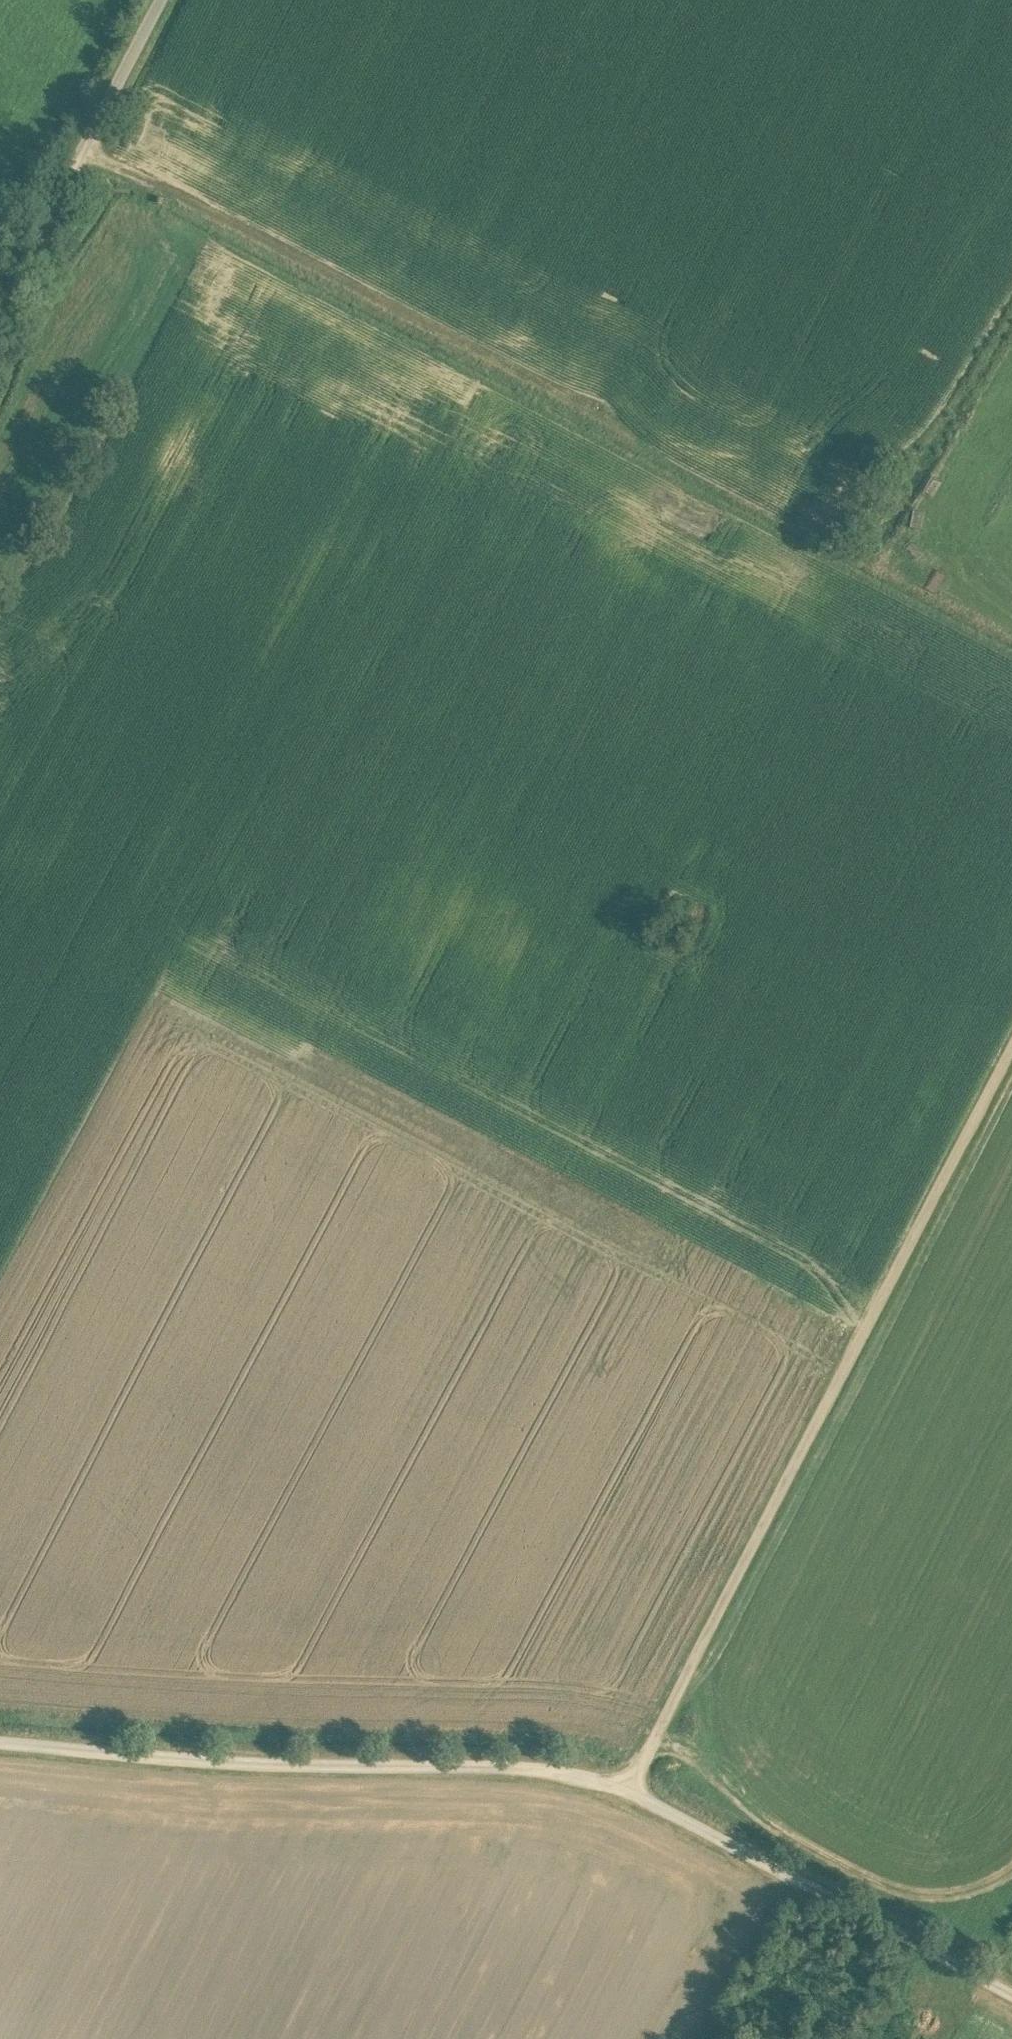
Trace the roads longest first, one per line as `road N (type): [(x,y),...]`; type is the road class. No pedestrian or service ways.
road 1 (track): [(0,1739),(558,1769),(614,1782),(1011,1992)]
road 2 (track): [(635,1791),(1011,1058)]
road 3 (track): [(89,149),(632,429)]
road 4 (track): [(166,0),(0,324)]

